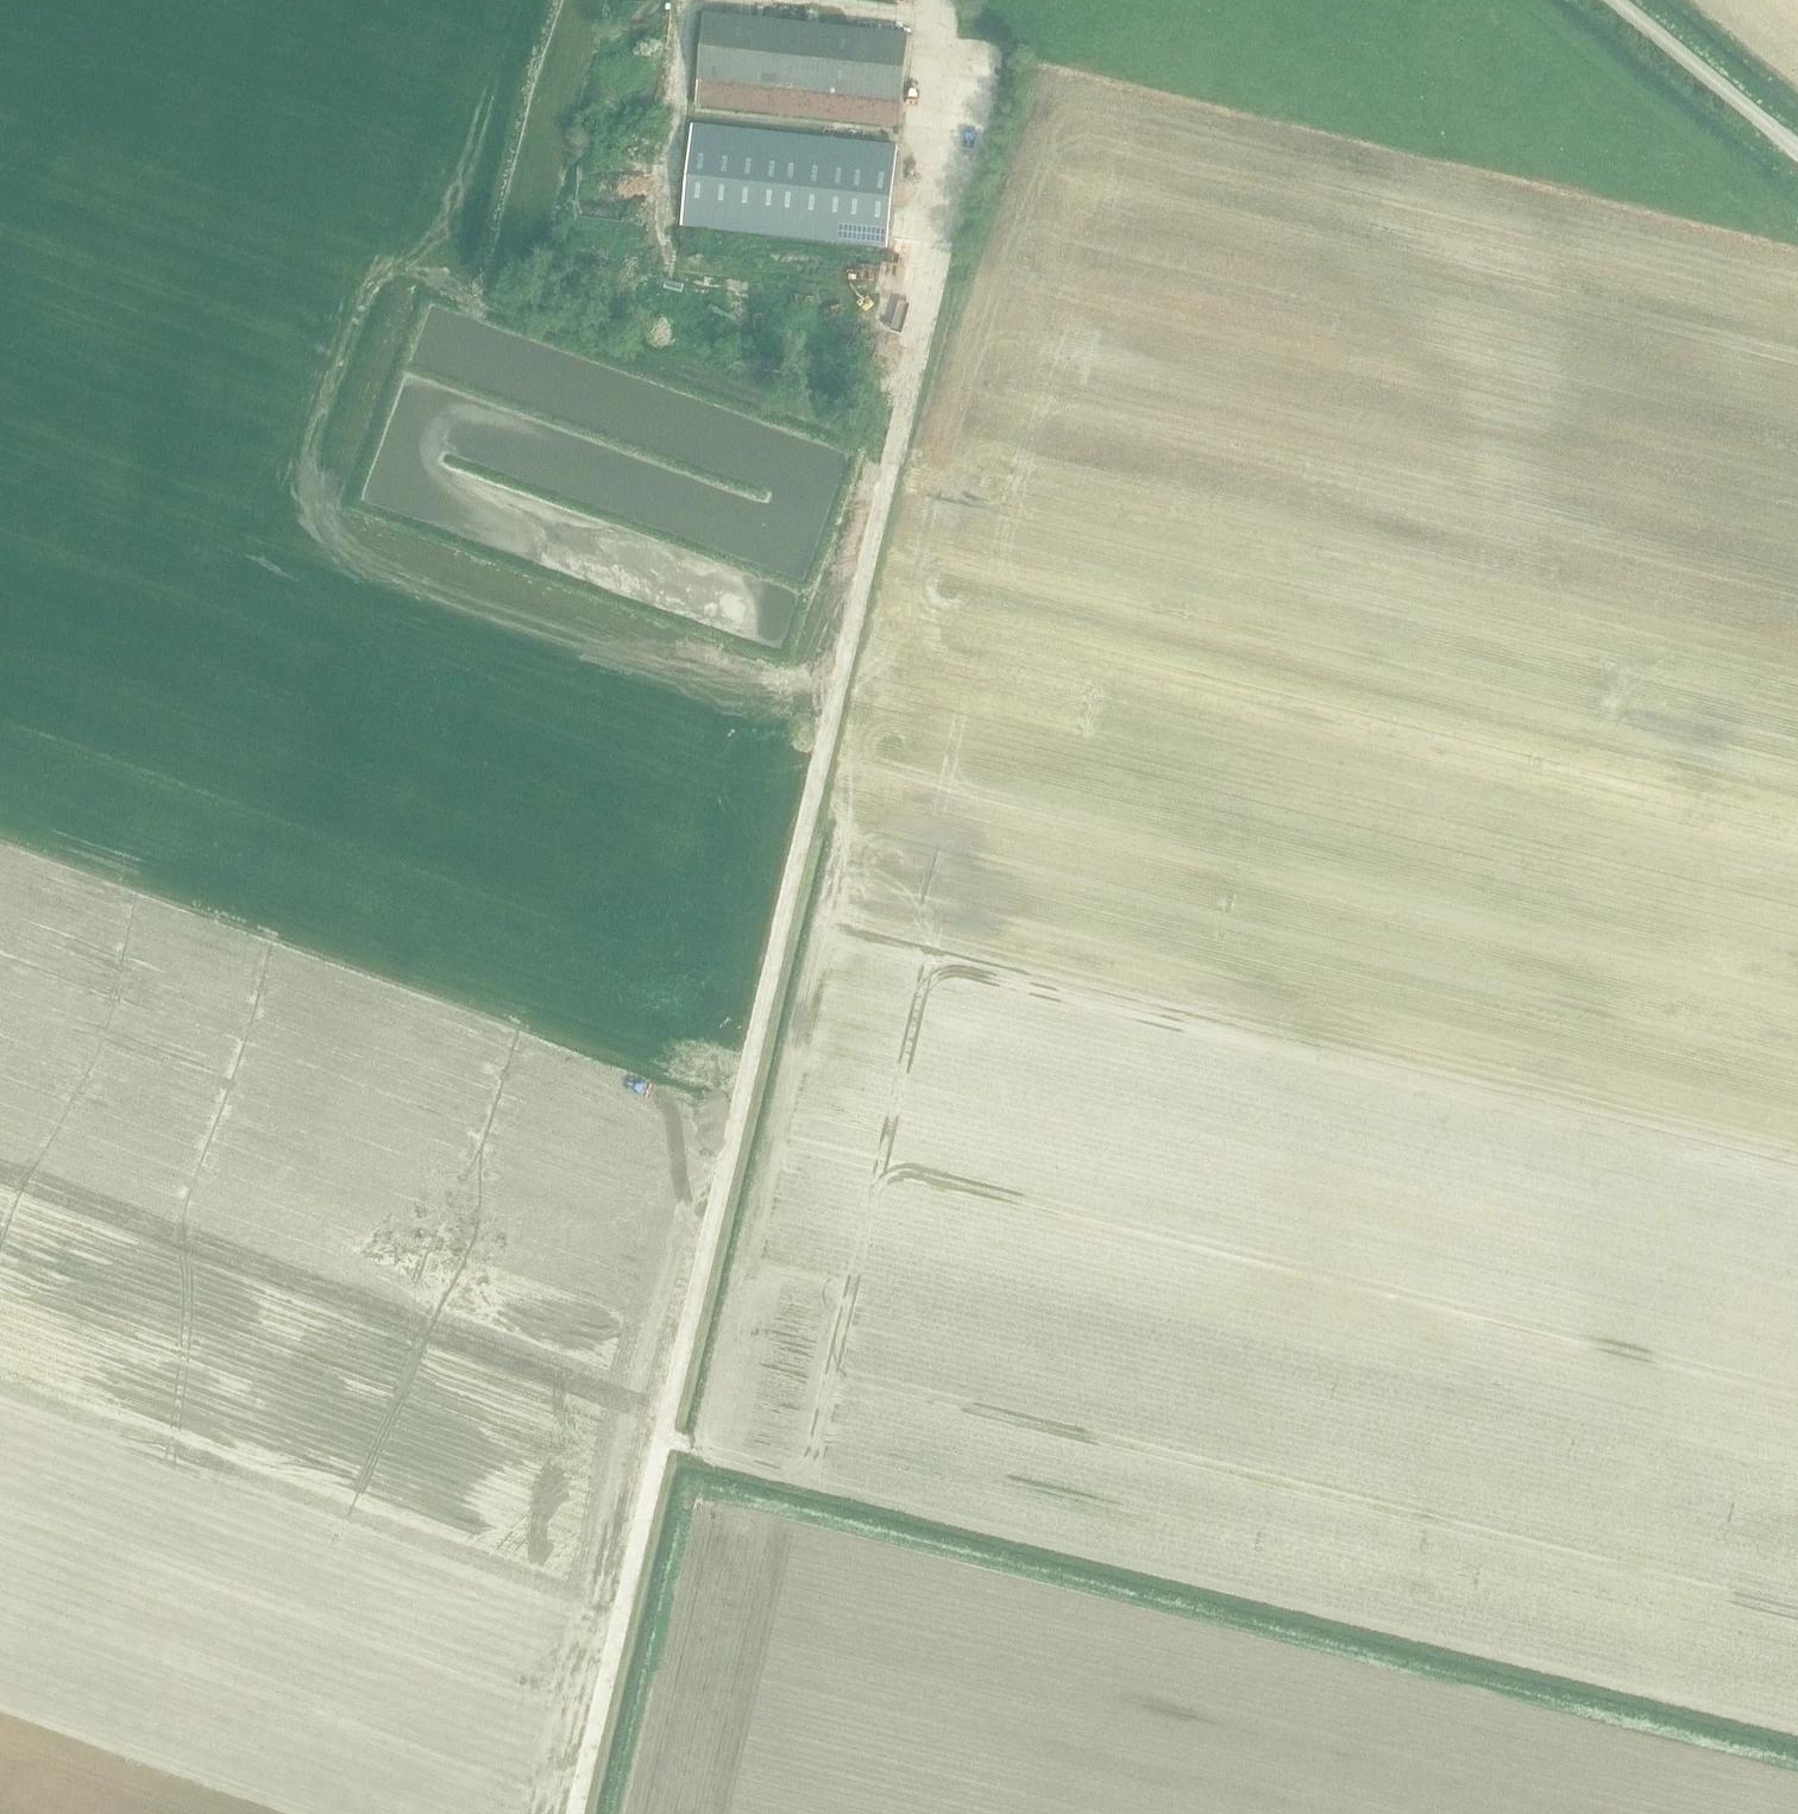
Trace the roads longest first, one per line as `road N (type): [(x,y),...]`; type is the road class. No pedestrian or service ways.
road 1 (unclassified): [(1797,141),(1632,0)]

